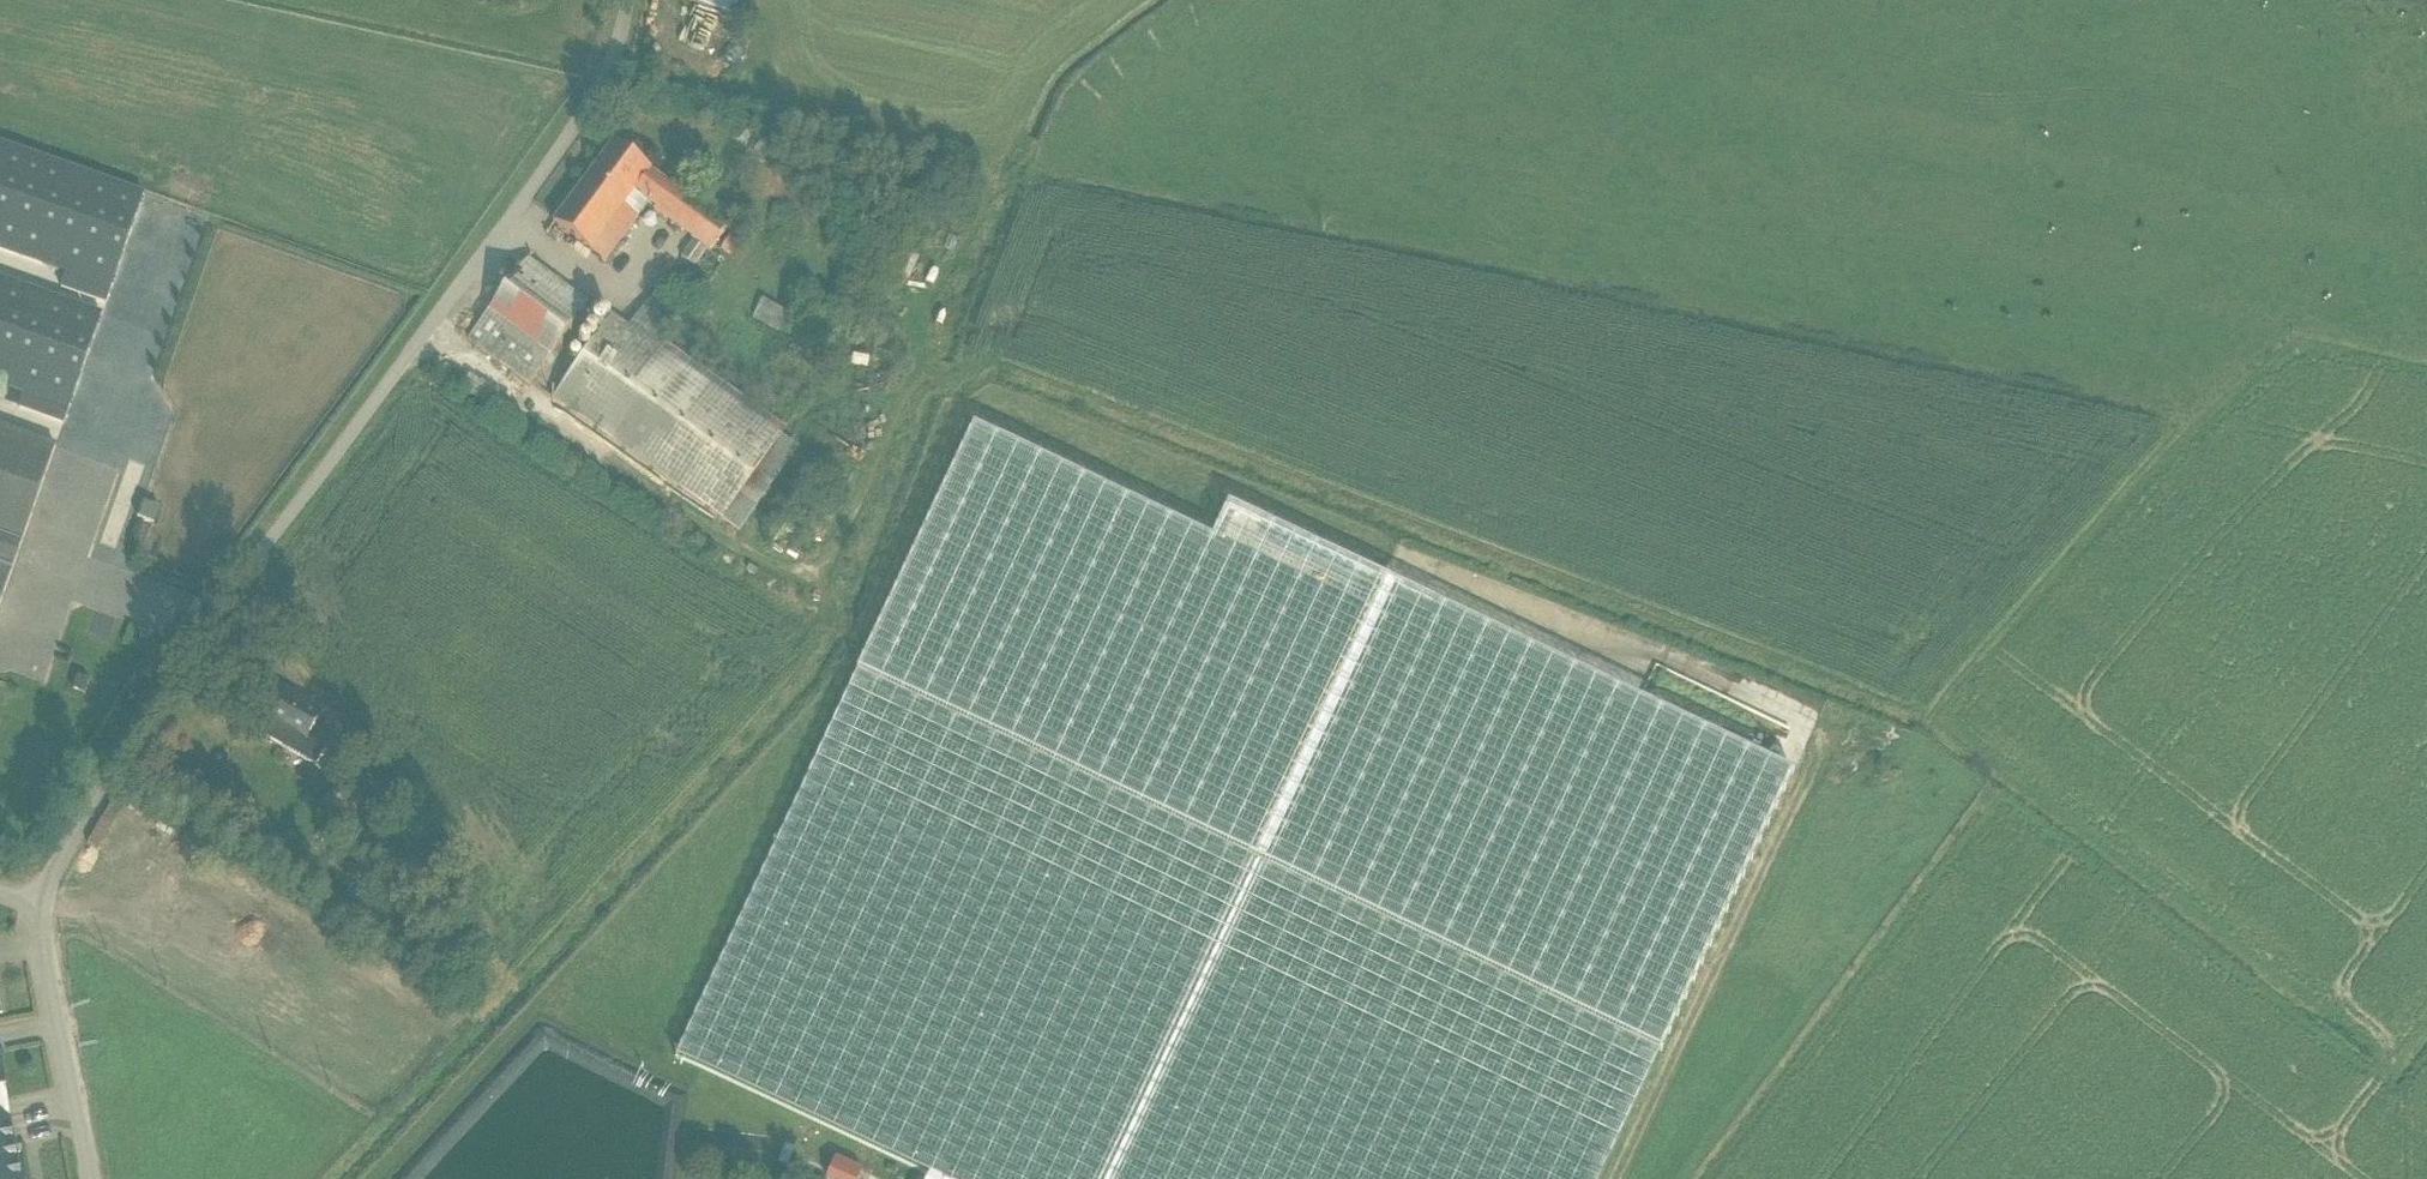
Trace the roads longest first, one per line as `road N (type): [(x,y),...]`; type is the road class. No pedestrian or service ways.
road 1 (unclassified): [(40,911),(126,743),(230,583),(320,475),(606,70),(626,0)]
road 2 (unclassified): [(94,1178),(40,911)]

